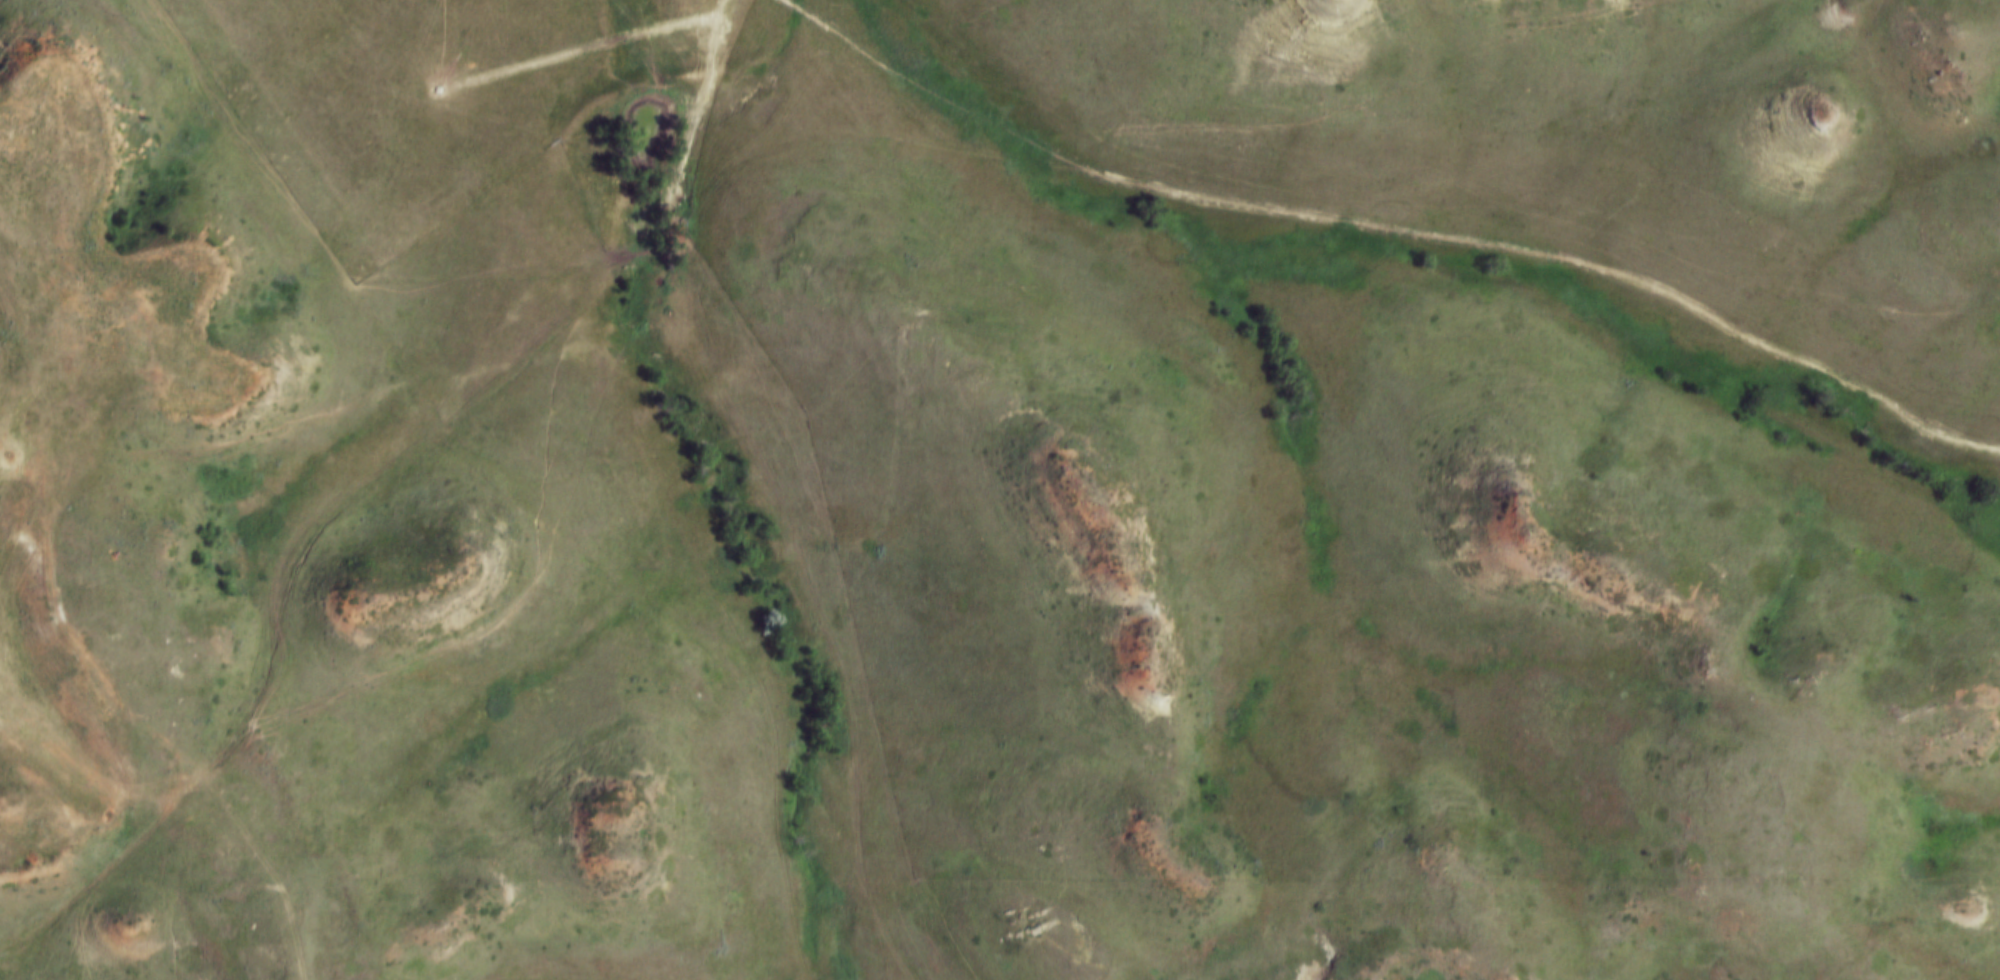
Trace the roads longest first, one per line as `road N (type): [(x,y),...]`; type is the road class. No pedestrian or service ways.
road 1 (track): [(0,932),(135,846),(157,762),(91,761)]

